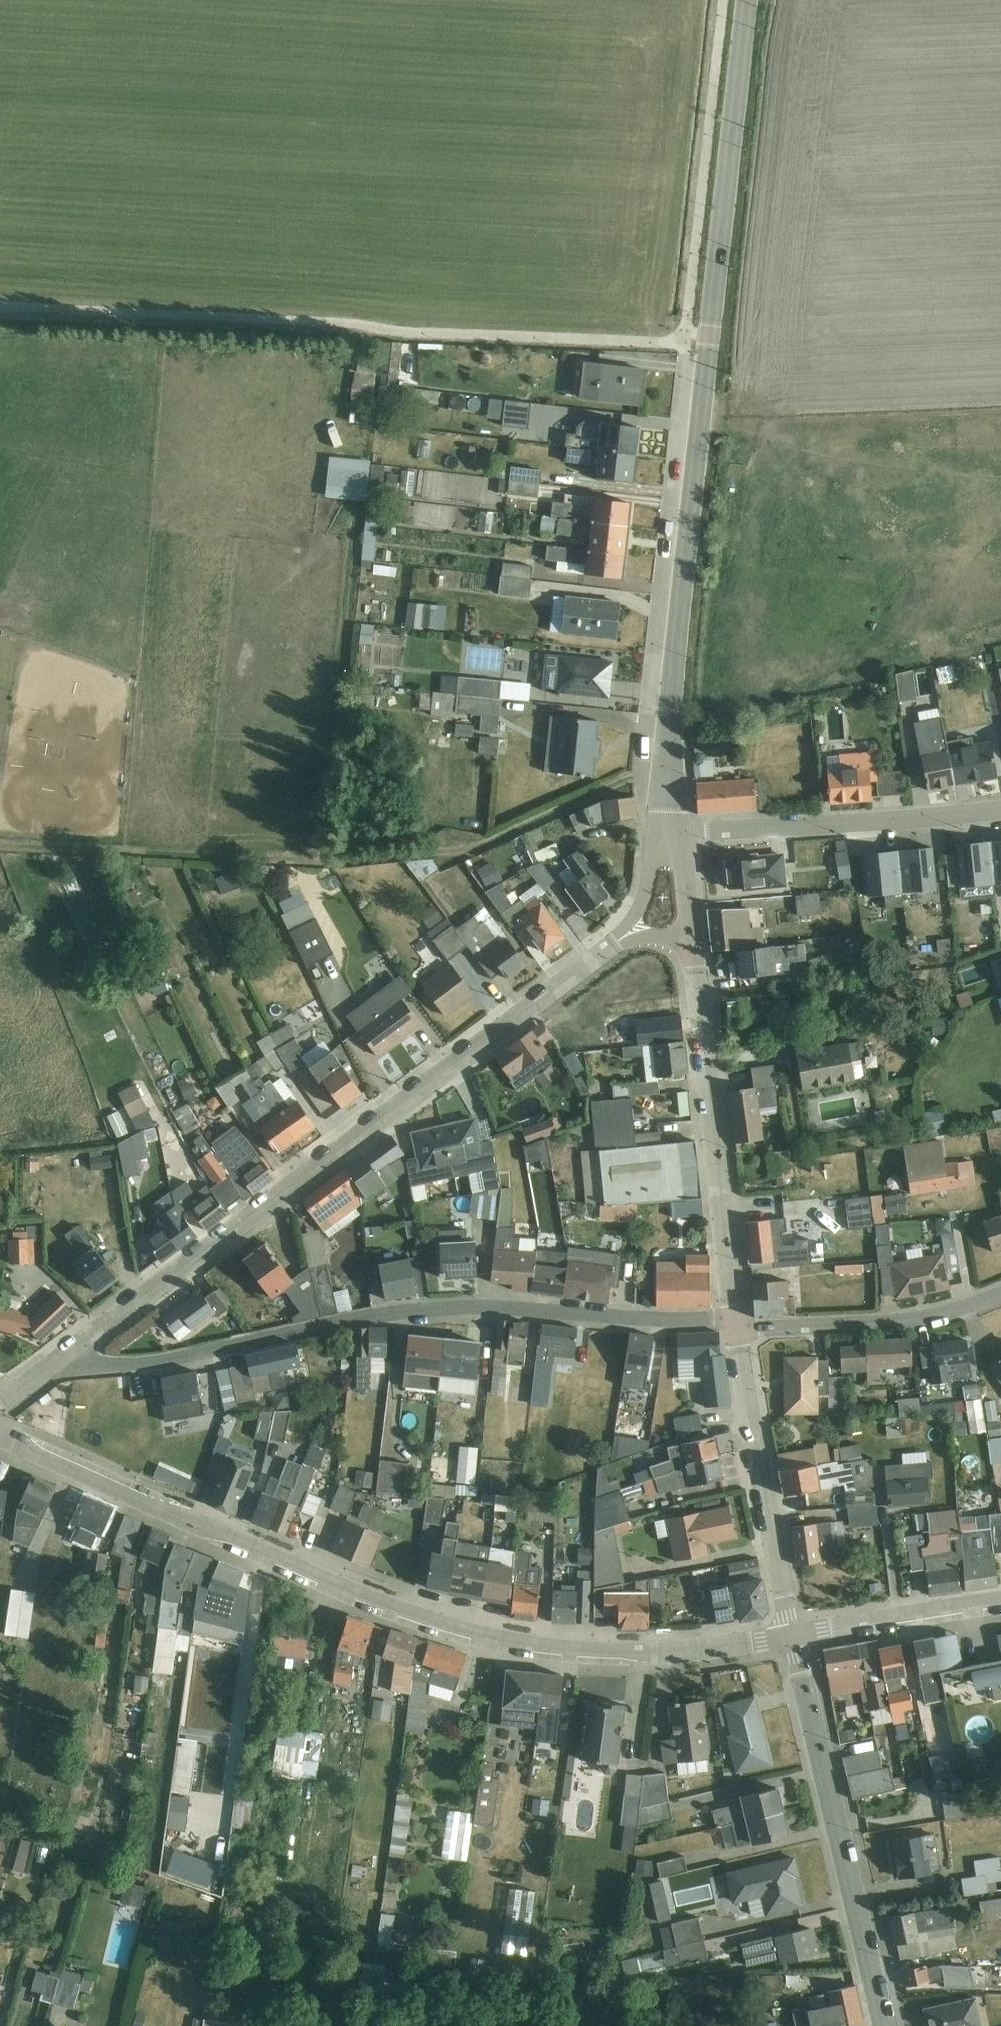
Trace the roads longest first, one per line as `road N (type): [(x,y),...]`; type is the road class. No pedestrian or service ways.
road 1 (tertiary): [(795,1635),(654,1658),(576,1658),(486,1643),(374,1609),(0,1434)]
road 2 (tertiary): [(749,0),(709,344),(669,831)]
road 3 (residential): [(617,941),(63,1361)]
road 4 (track): [(671,768),(466,854),(345,861),(0,847)]
road 5 (residential): [(734,1328),(482,1311),(391,1313),(170,1362),(98,1368),(63,1361)]
road 6 (tertiary): [(795,1635),(887,2025)]
road 7 (tertiary): [(691,949),(734,1328)]
road 8 (residential): [(669,831),(1000,808)]
road 9 (tertiary): [(734,1328),(795,1635)]
road 10 (residential): [(1000,1296),(945,1318),(734,1328)]
road 11 (residential): [(1000,1601),(795,1635)]
road 12 (residential): [(669,831),(639,910),(617,941)]
road 13 (tertiary): [(691,949),(669,831)]

